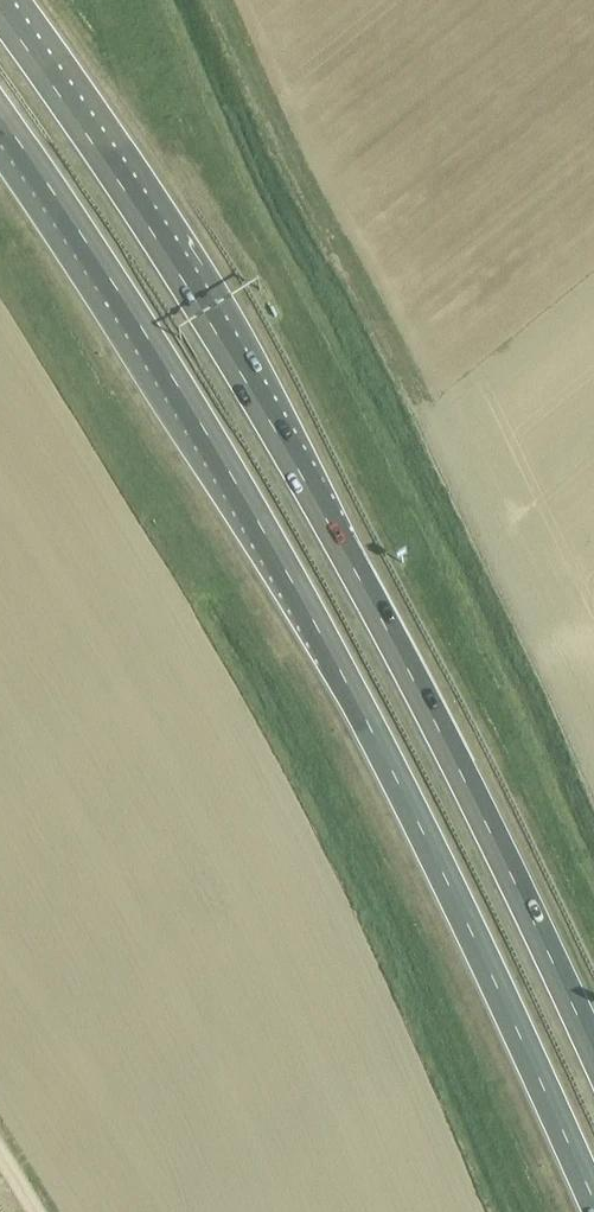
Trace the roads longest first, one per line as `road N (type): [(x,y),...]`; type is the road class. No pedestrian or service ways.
road 1 (trunk): [(0,117),(120,294),(327,646),(492,977),(593,1203)]
road 2 (trunk): [(593,1053),(386,627),(246,382),(0,10)]

